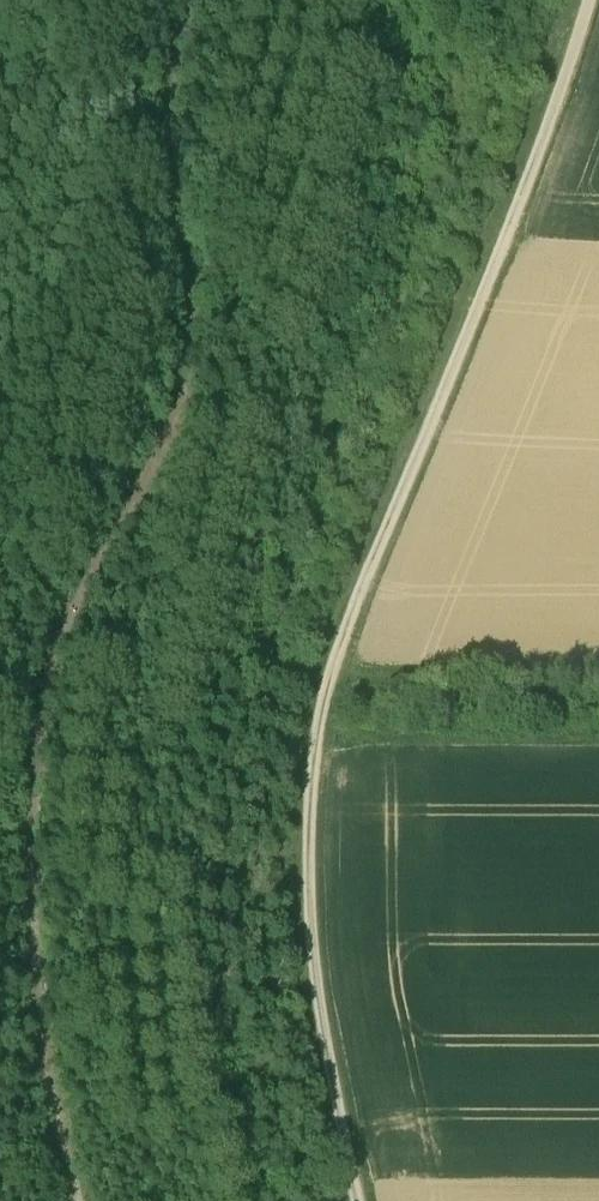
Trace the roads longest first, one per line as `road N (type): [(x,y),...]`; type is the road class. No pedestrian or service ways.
road 1 (track): [(360,1200),(315,961),(315,786),(362,602),(594,0)]
road 2 (track): [(191,0),(172,40),(164,103),(183,257),(187,343),(179,396),(66,628),(36,793),(44,1053),(76,1200)]

